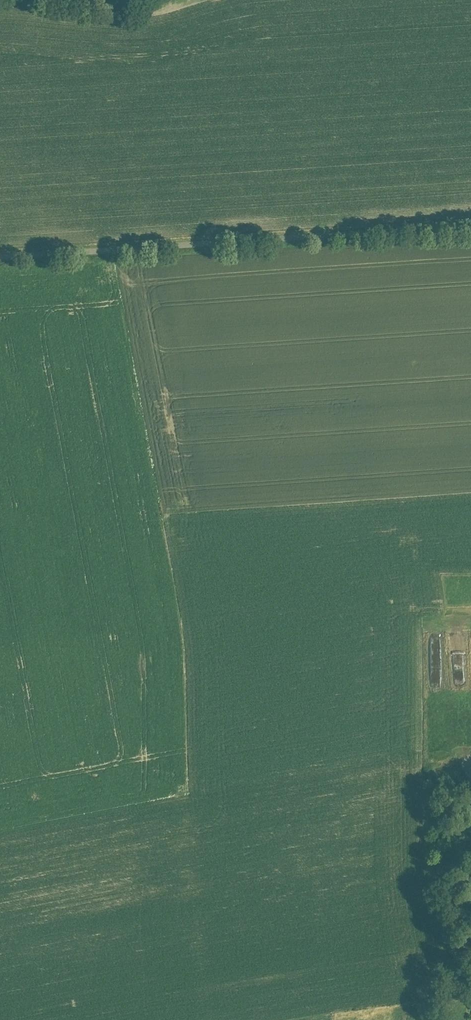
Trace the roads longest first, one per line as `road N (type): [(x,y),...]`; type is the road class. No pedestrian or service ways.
road 1 (residential): [(0,256),(470,226)]

